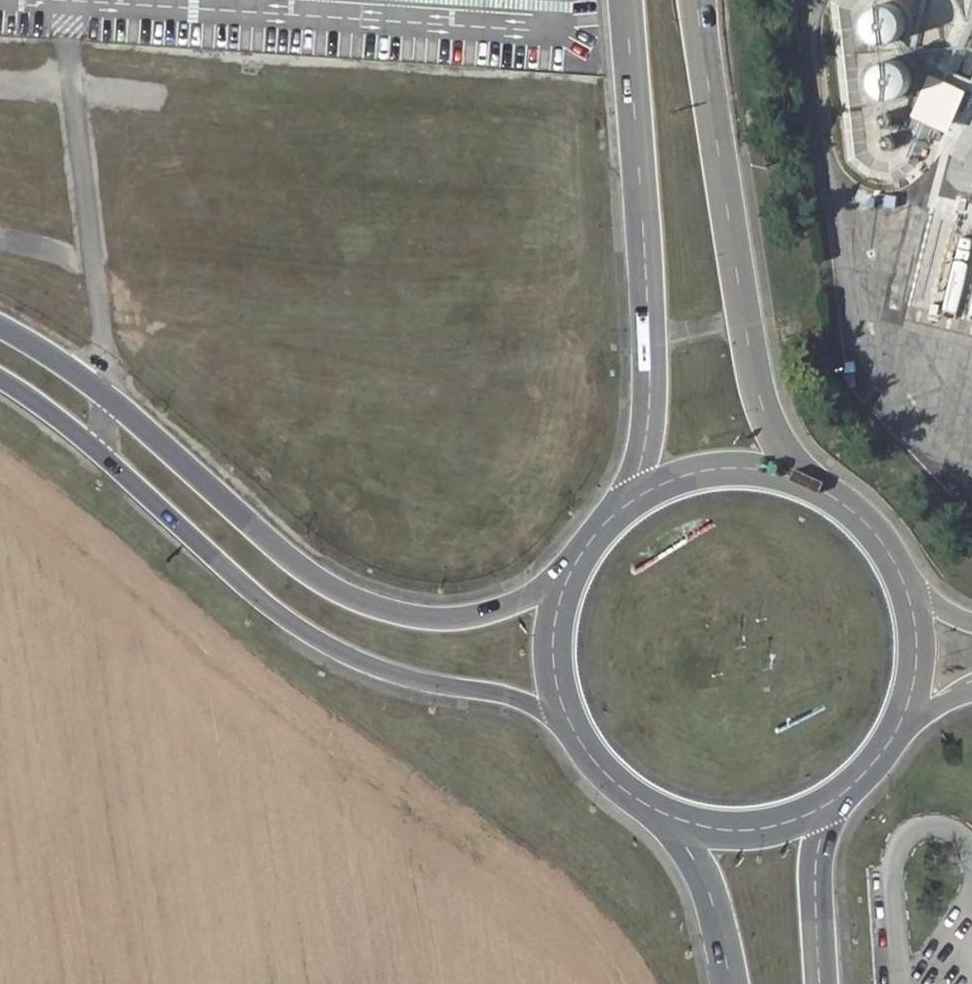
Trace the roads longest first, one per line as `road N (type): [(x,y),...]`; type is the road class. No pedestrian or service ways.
road 1 (secondary): [(0,379),(62,422),(234,577),(321,642),(417,681),(524,701),(573,727)]
road 2 (secondary): [(568,582),(447,618),(352,598),(286,554),(104,394),(0,325)]
road 3 (primary): [(626,0),(650,363),(646,445),(626,505)]
road 4 (primary): [(798,479),(752,375),(697,0)]
road 5 (primary): [(798,479),(708,470),(626,505)]
road 6 (trunk): [(667,817),(702,877),(731,983)]
road 7 (trunk): [(821,983),(821,807)]
road 8 (primary): [(667,817),(750,830),(821,807)]
road 9 (primary): [(905,586),(861,519),(798,479)]
road 10 (primary): [(568,582),(554,659),(573,727)]
road 11 (primary): [(897,730),(916,657),(905,586)]
road 12 (primary): [(573,727),(617,785),(667,817)]

